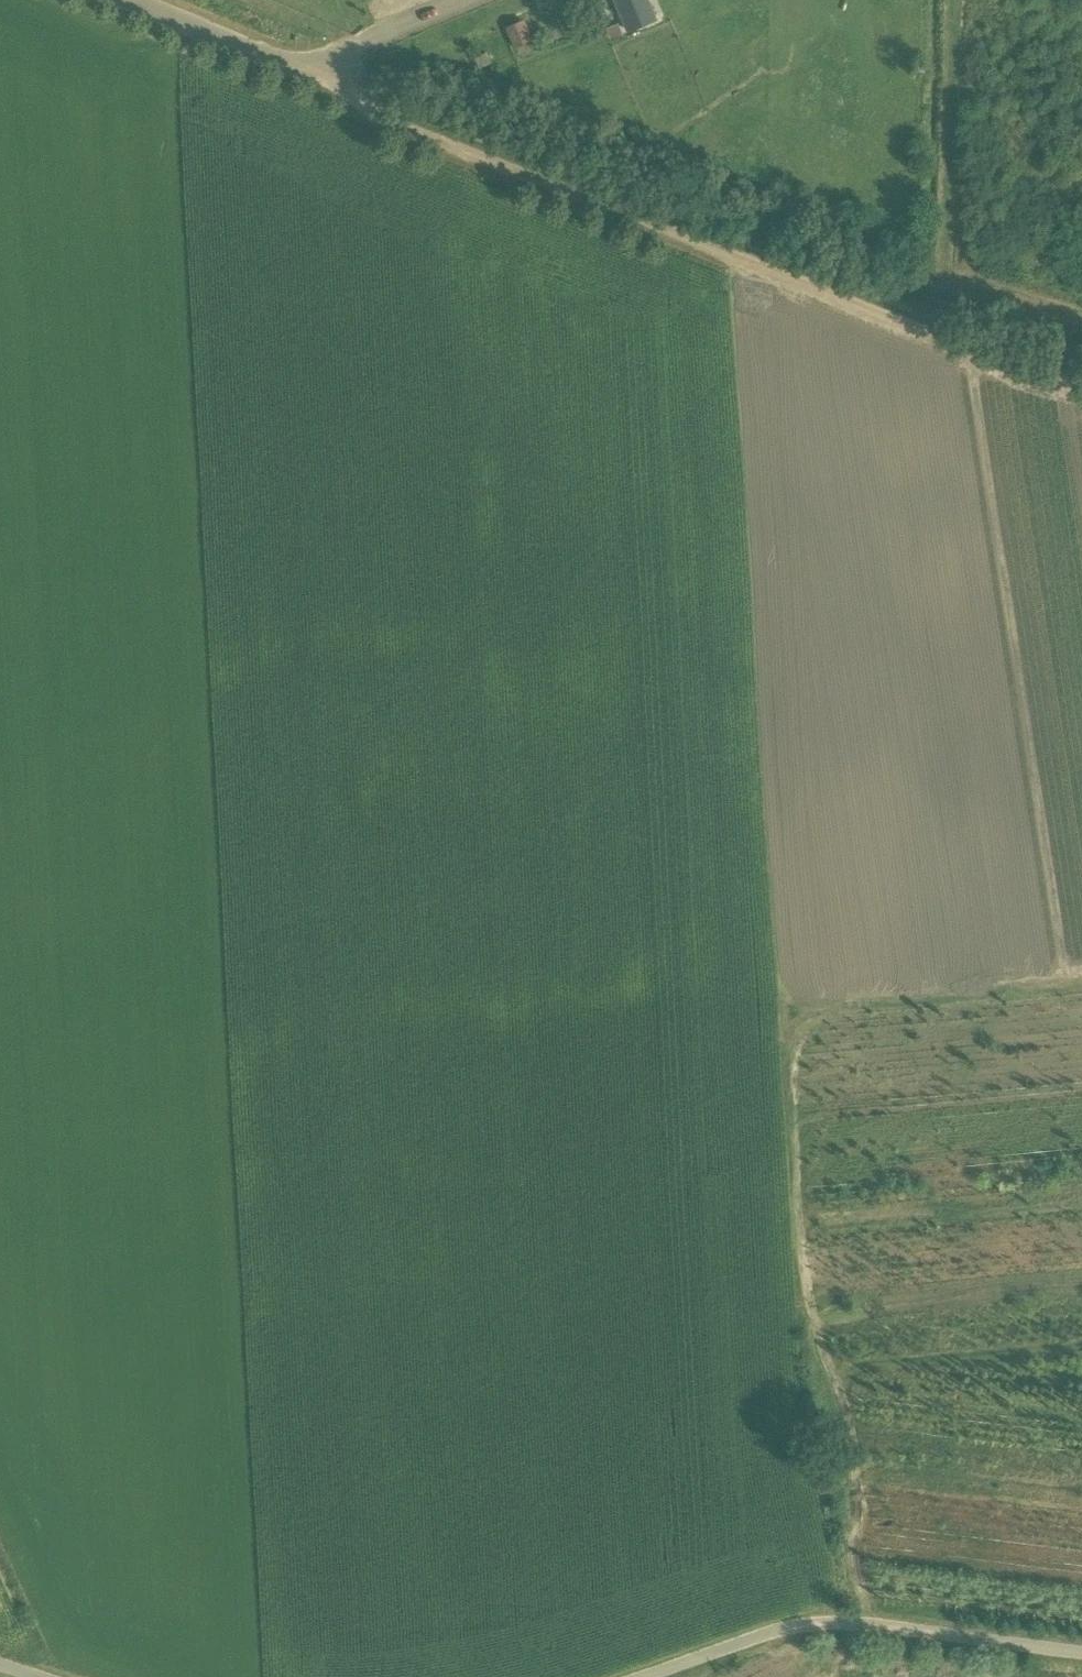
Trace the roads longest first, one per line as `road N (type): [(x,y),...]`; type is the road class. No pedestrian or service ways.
road 1 (track): [(303,72),(407,131),(884,316),(1081,380)]
road 2 (unclassified): [(1081,1653),(871,1626),(807,1628),(647,1676)]
road 3 (unclassified): [(136,0),(303,72)]

